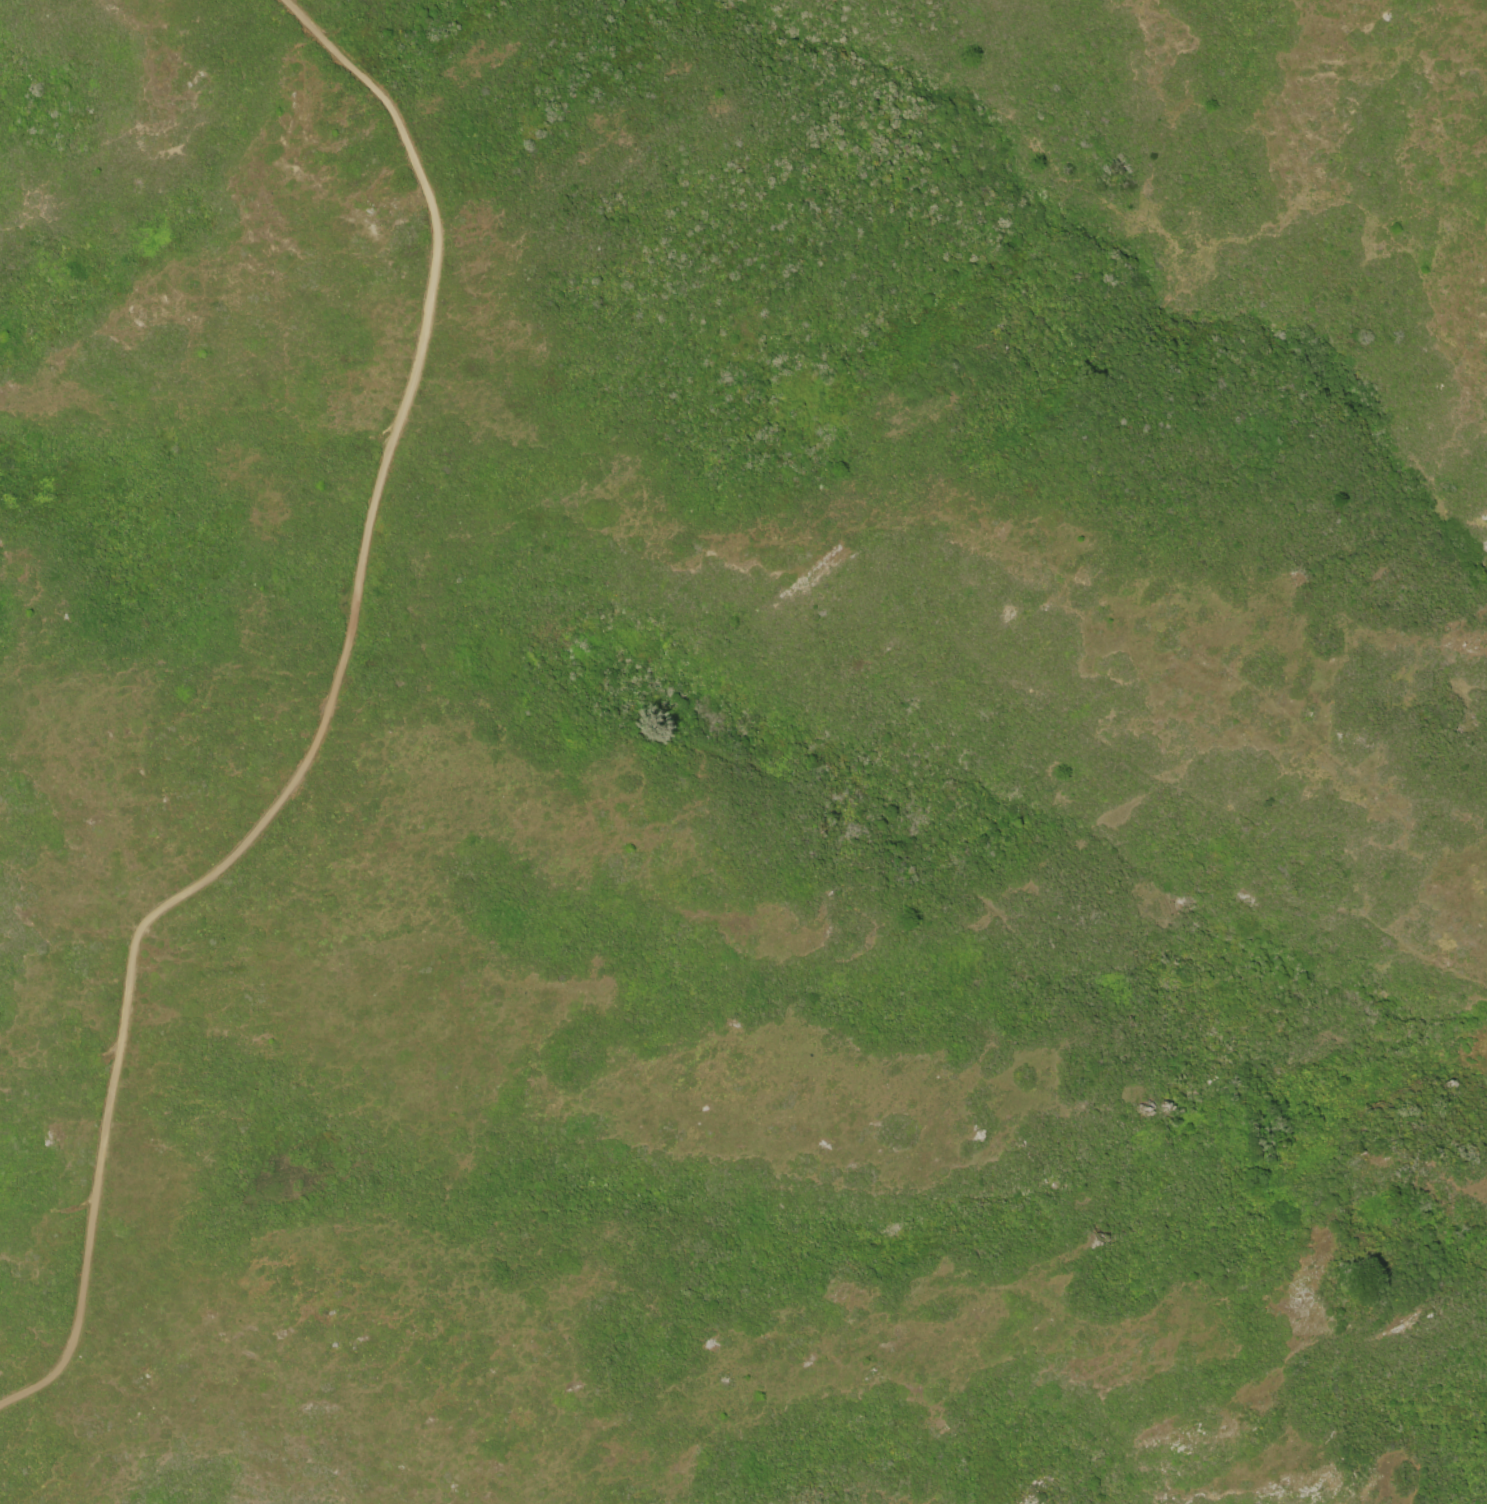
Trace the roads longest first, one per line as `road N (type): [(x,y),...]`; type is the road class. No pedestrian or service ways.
road 1 (track): [(0,1407),(37,1389),(62,1363),(79,1326),(134,942),(144,920),(244,846),(315,745),(421,365),(437,242),(427,183),(389,104),(283,0)]

